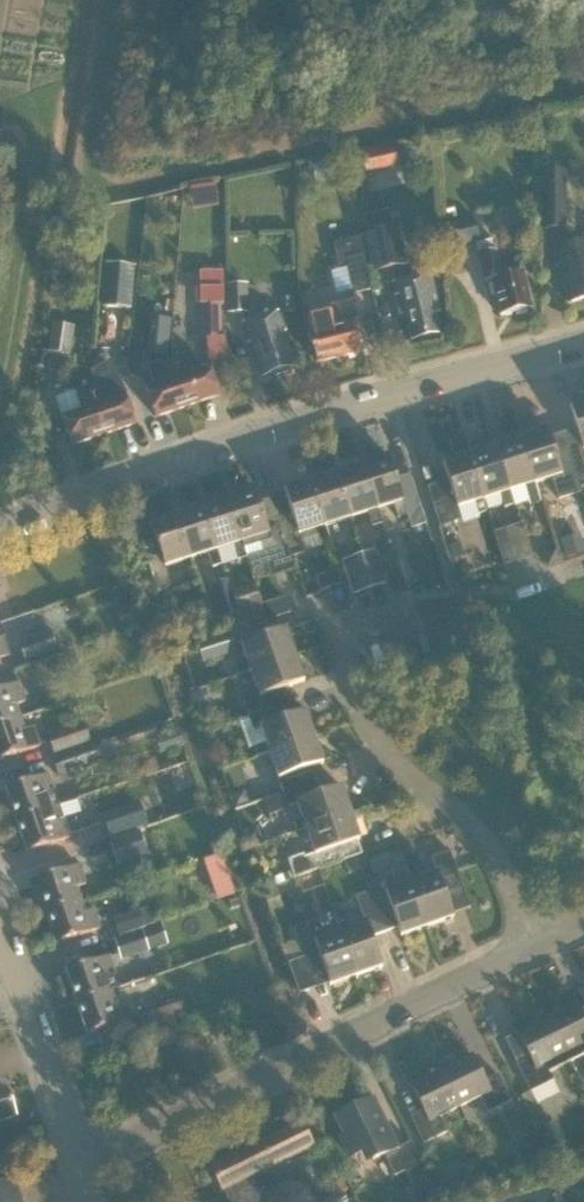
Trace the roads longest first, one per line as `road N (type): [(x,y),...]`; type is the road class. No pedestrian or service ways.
road 1 (tertiary): [(0,529),(295,420),(583,342)]
road 2 (residential): [(77,1161),(537,947)]
road 3 (residential): [(537,947),(493,853),(405,775),(367,727),(348,673),(360,639),(414,597)]
road 4 (track): [(0,353),(44,105)]
road 5 (unclassified): [(77,1161),(0,930)]

